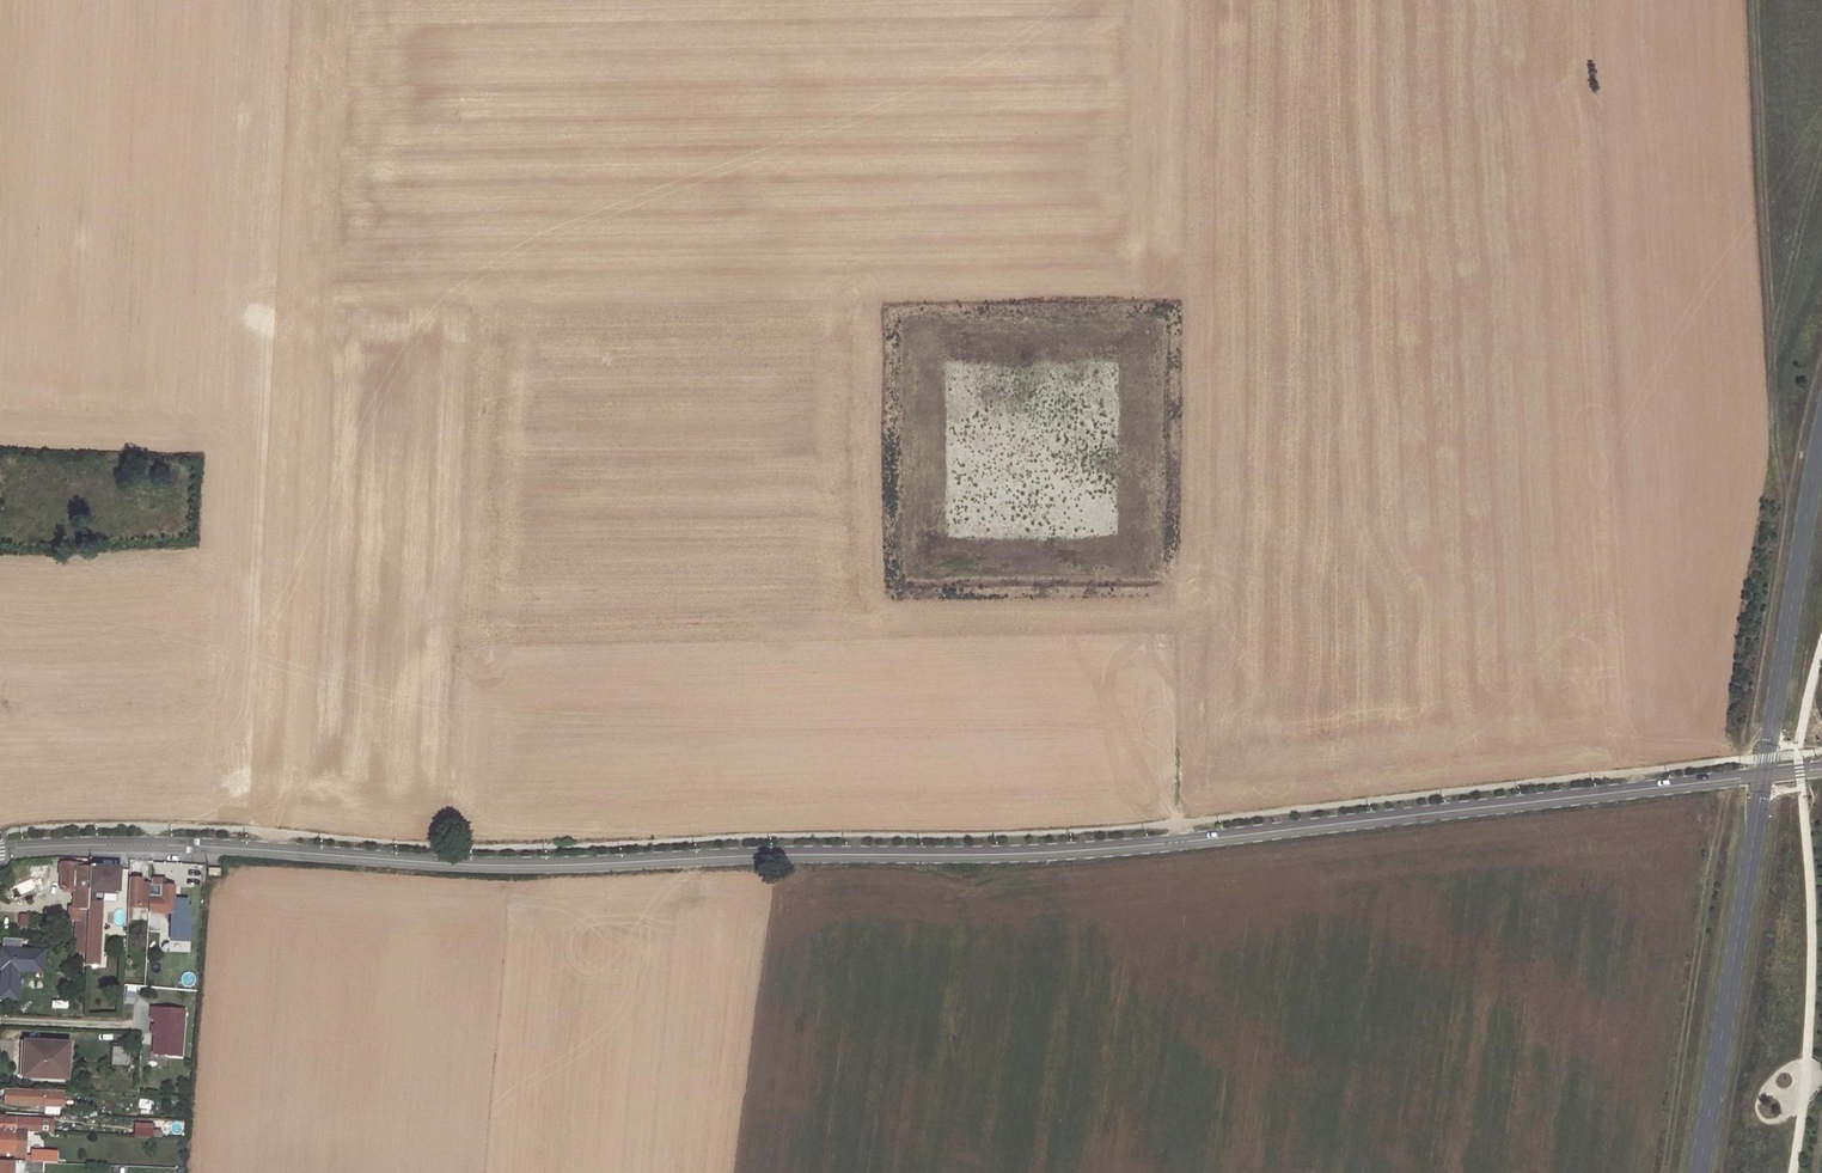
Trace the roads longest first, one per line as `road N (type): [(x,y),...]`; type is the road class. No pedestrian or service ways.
road 1 (tertiary): [(0,853),(90,845),(470,864),(992,864),(1764,776)]
road 2 (unclassified): [(1699,1172),(1764,776)]
road 3 (unclassified): [(1764,776),(1821,434)]

